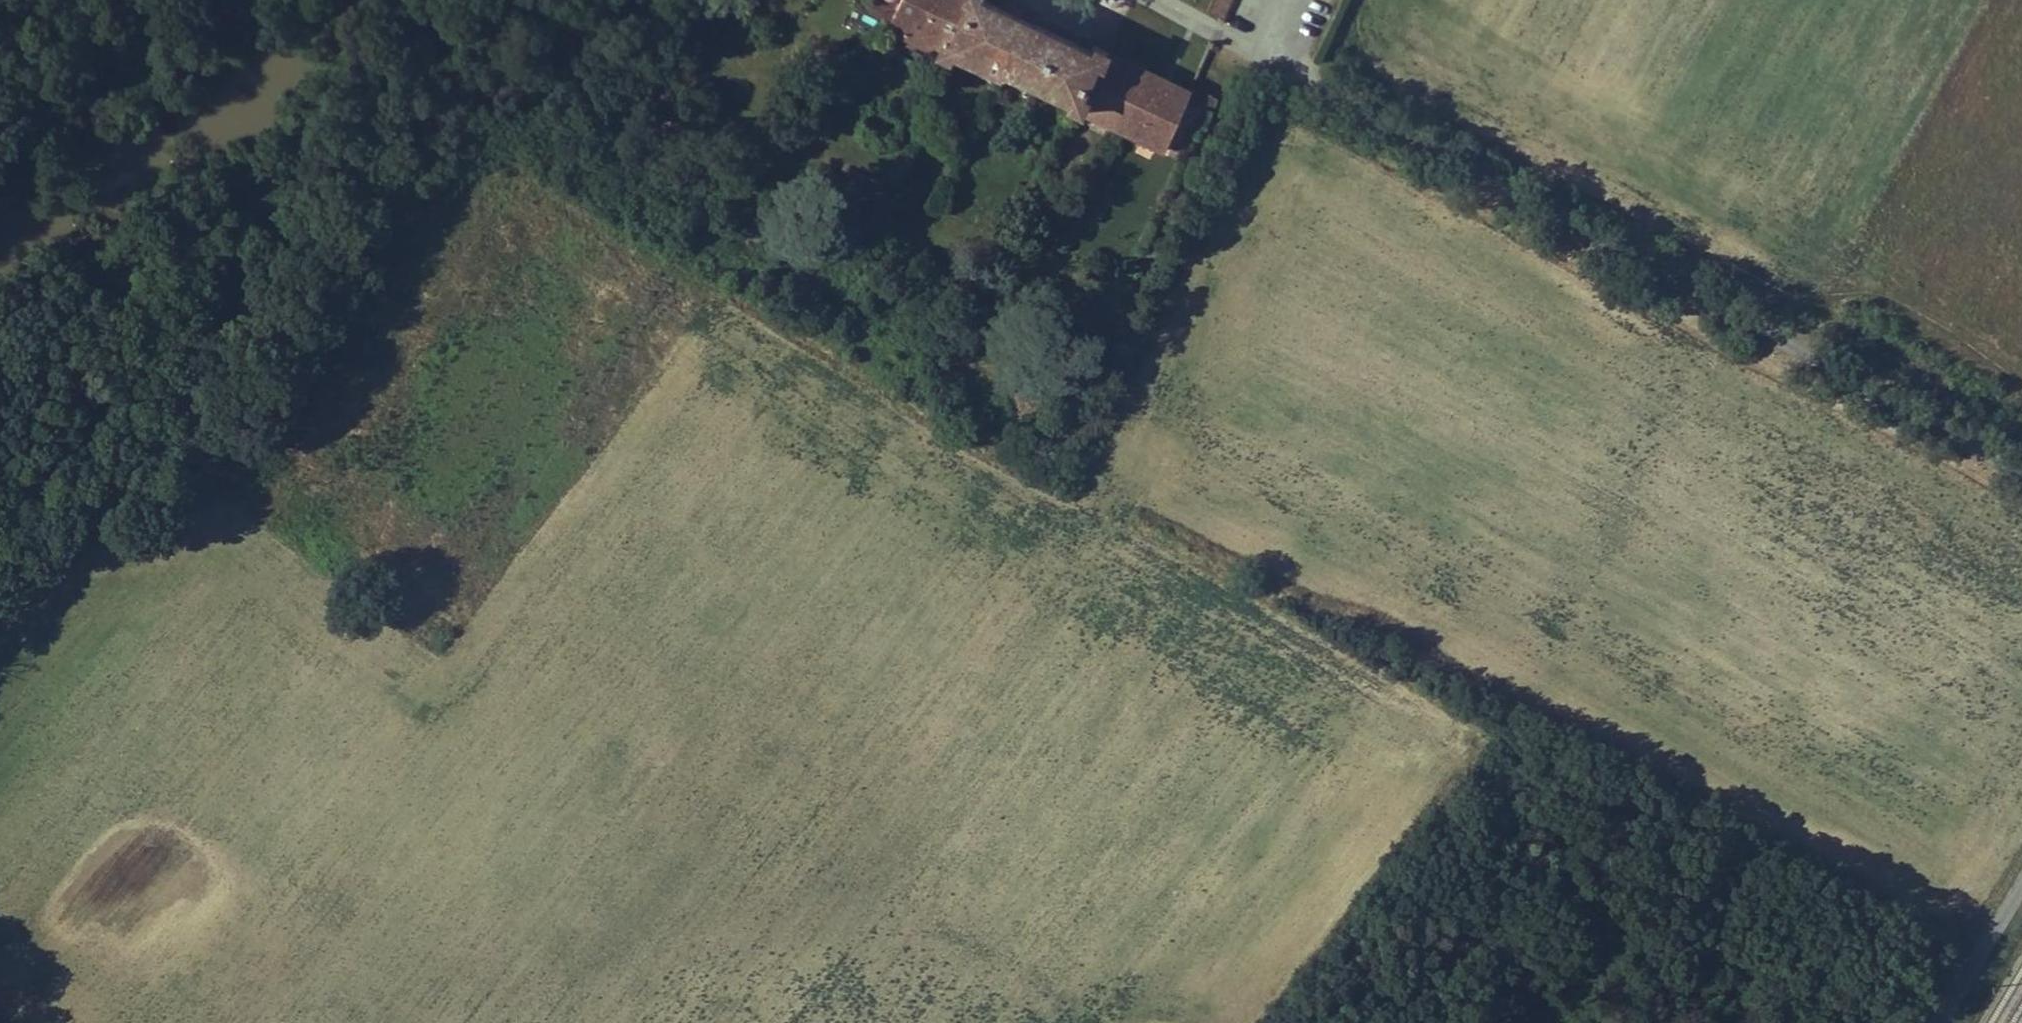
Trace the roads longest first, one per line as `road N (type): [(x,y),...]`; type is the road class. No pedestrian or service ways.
road 1 (residential): [(1289,78),(2021,475)]
road 2 (unclassified): [(1939,1022),(2021,881)]

